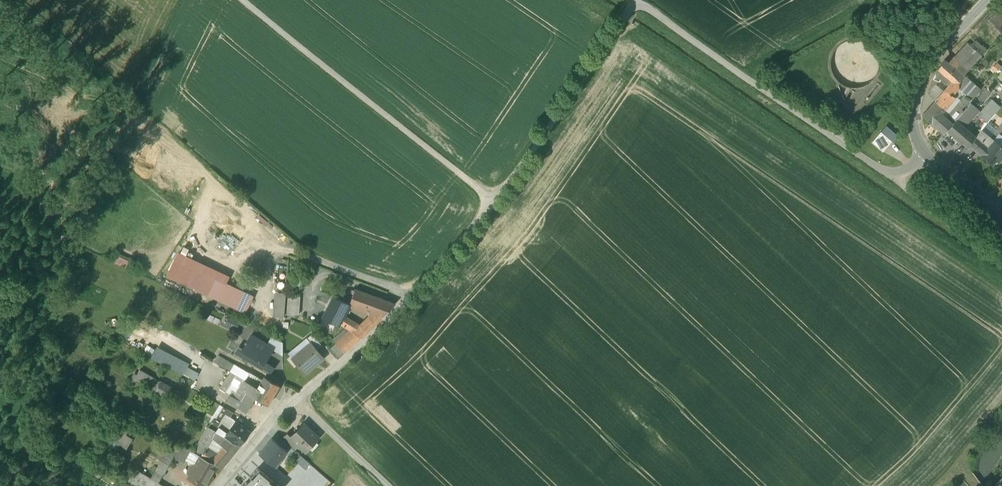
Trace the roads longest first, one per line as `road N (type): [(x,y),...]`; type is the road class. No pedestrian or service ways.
road 1 (unclassified): [(401,307),(508,188),(637,0)]
road 2 (unclassified): [(638,0),(881,168),(901,169),(926,157)]
road 3 (track): [(496,202),(236,0)]
road 4 (residential): [(926,157),(913,134),(920,83),(993,0)]
road 5 (residential): [(298,399),(401,307)]
road 6 (track): [(892,171),(898,183),(1001,253)]

